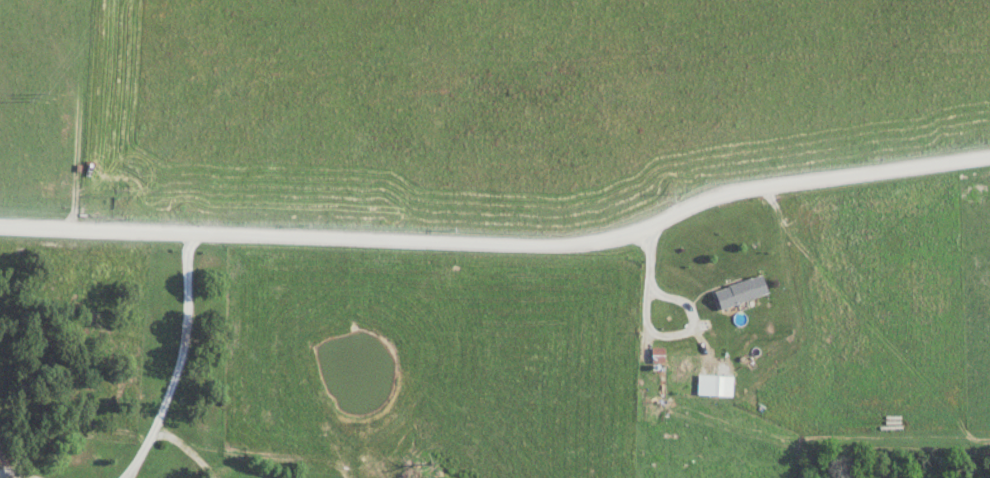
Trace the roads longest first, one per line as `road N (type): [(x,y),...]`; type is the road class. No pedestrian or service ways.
road 1 (residential): [(0,229),(578,247),(736,193),(989,160)]

